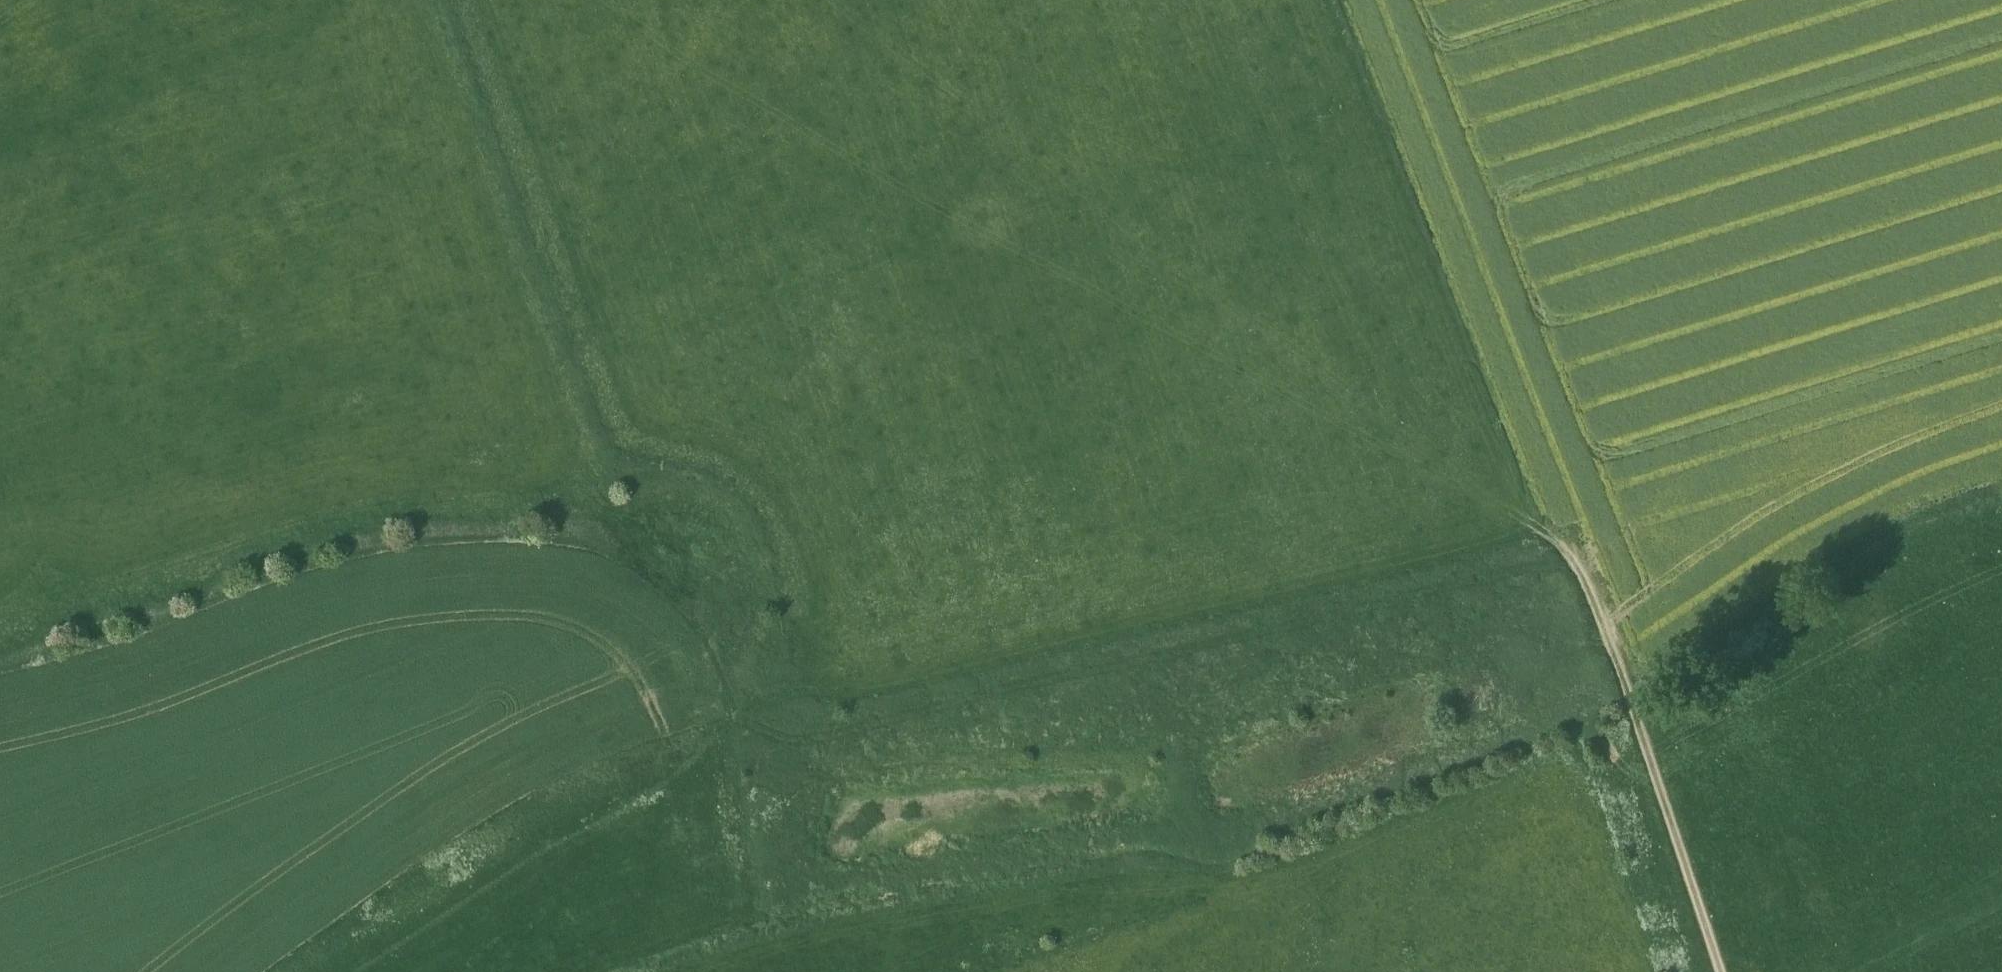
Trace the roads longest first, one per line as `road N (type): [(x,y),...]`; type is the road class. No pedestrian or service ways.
road 1 (track): [(1721,971),(1639,725),(1570,548)]

